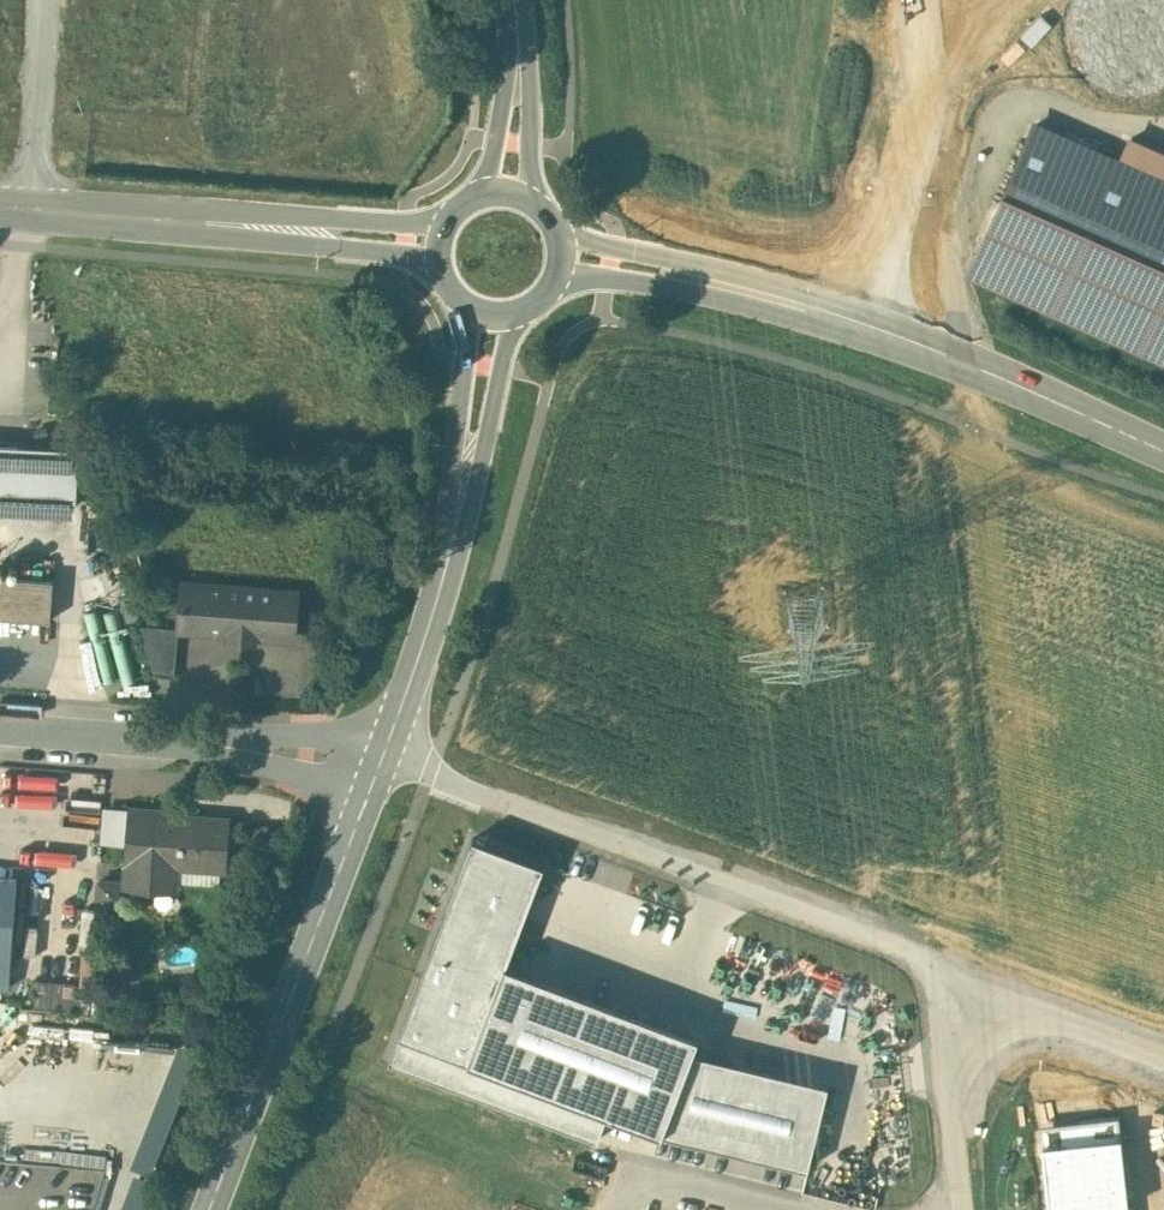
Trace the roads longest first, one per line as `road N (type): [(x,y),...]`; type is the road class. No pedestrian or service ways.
road 1 (tertiary): [(563,255),(730,285),(869,325),(1163,450)]
road 2 (residential): [(932,962),(431,773),(381,762)]
road 3 (secondary): [(381,762),(208,1209)]
road 4 (secondary): [(495,314),(441,587),(381,762)]
road 5 (tertiary): [(32,207),(439,239)]
road 6 (residential): [(0,726),(381,762)]
road 7 (residential): [(932,962),(960,1209)]
road 8 (residential): [(932,962),(1163,1050)]
road 9 (residential): [(39,0),(32,207)]
road 10 (secondary): [(514,0),(511,190)]
road 11 (residential): [(625,1209),(637,1179),(765,1209)]

